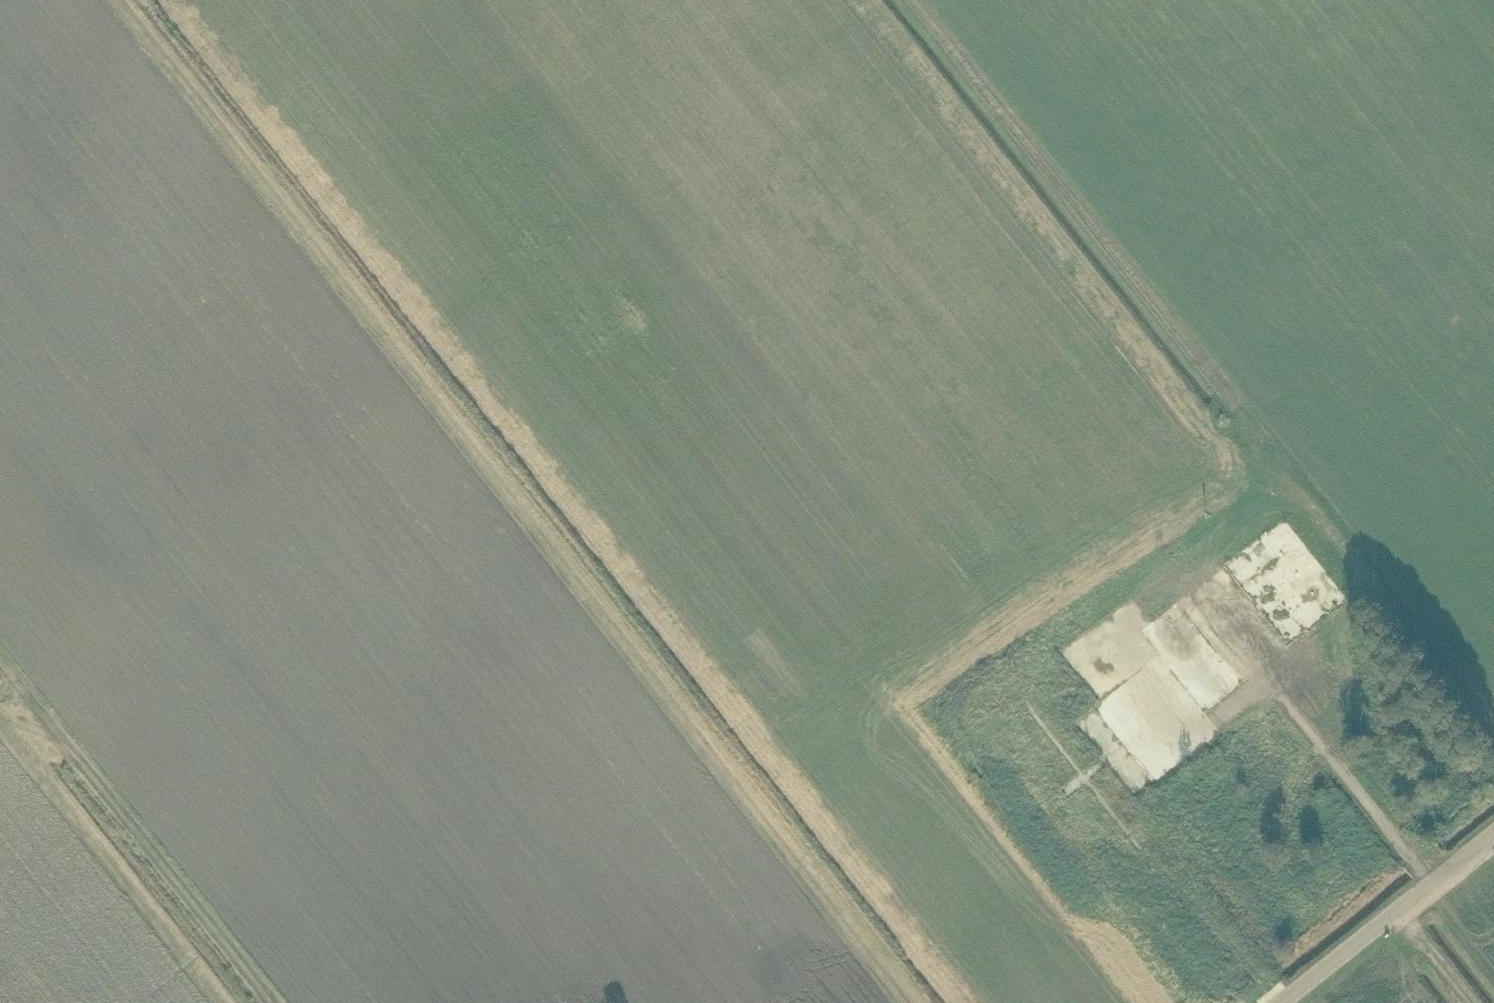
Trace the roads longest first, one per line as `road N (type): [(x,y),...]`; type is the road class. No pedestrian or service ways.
road 1 (unclassified): [(1286,1002),(1493,837)]

